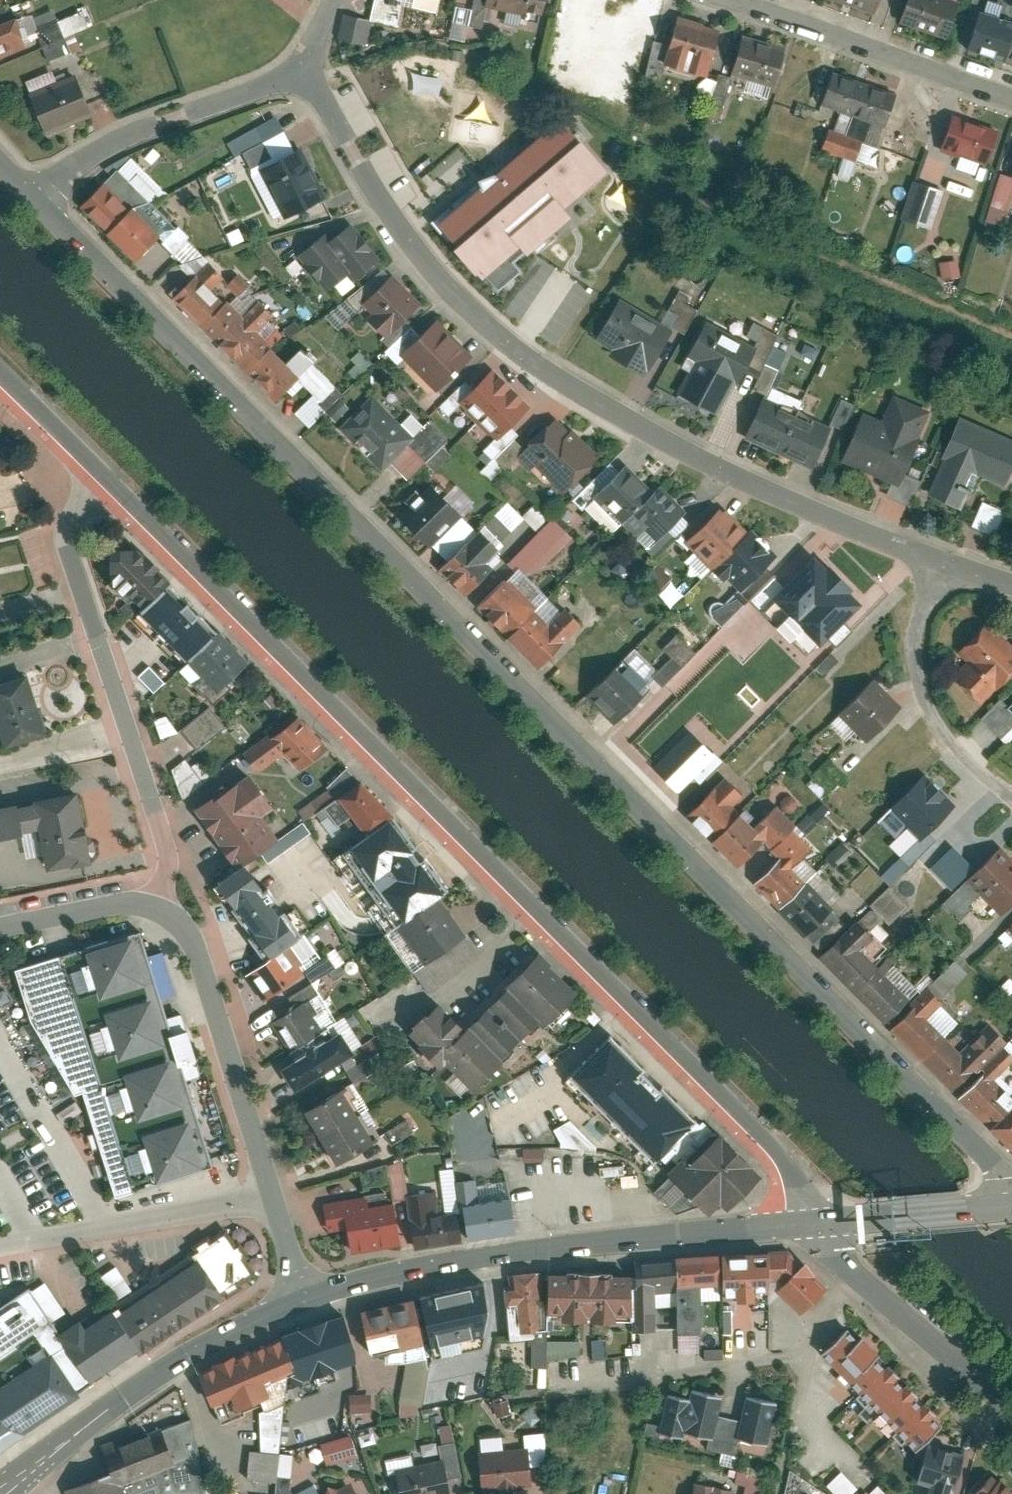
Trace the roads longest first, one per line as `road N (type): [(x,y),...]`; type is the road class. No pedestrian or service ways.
road 1 (secondary): [(1011,1185),(35,196)]
road 2 (residential): [(799,1224),(762,1147),(106,484)]
road 3 (residential): [(953,565),(632,424),(533,358),(444,278),(377,201),(305,66)]
road 4 (secondary): [(799,1224),(469,1261),(306,1298)]
road 5 (residential): [(106,484),(87,506),(71,548),(169,846),(162,905)]
road 6 (residential): [(162,905),(191,930),(201,953),(306,1298)]
road 7 (secondary): [(306,1298),(192,1349),(0,1491)]
road 8 (residential): [(716,0),(1011,95)]
road 9 (residential): [(35,196),(111,143),(280,86),(305,66)]
road 10 (residential): [(799,1224),(1011,1410)]
road 11 (residential): [(953,565),(924,616),(923,693),(944,730),(1011,791)]
road 12 (secondary): [(1011,1202),(799,1224)]
road 13 (residential): [(0,929),(117,904),(162,905)]
road 14 (residential): [(0,382),(106,484)]

